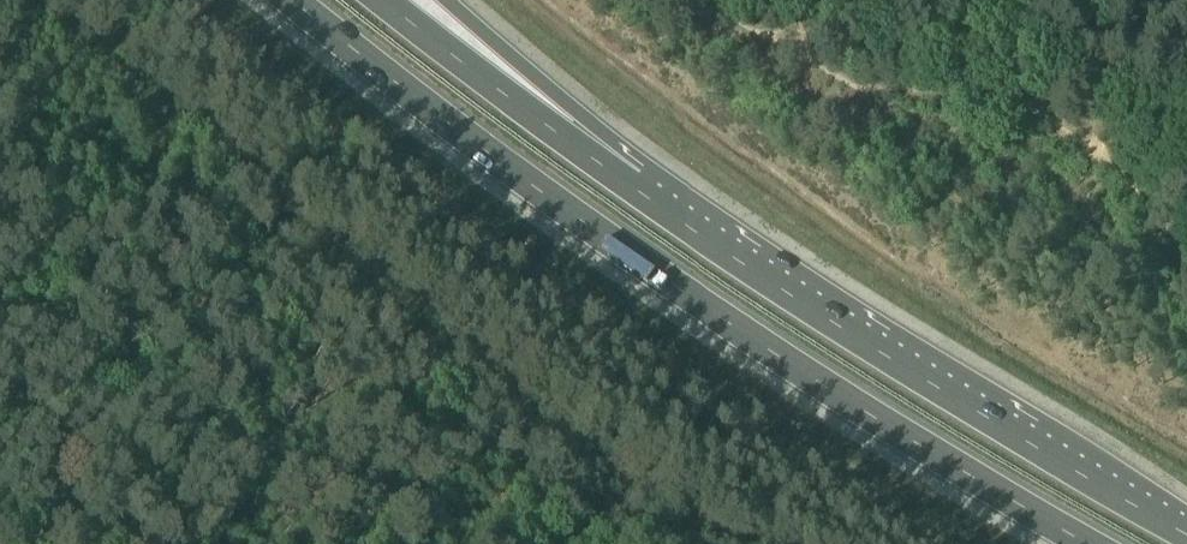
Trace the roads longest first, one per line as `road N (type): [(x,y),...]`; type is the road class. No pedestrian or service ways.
road 1 (trunk): [(288,0),(698,303),(1084,543)]
road 2 (trunk): [(1186,532),(900,361),(633,187)]
road 3 (trunk): [(633,187),(385,0)]
road 4 (trunk): [(633,187),(444,0)]

